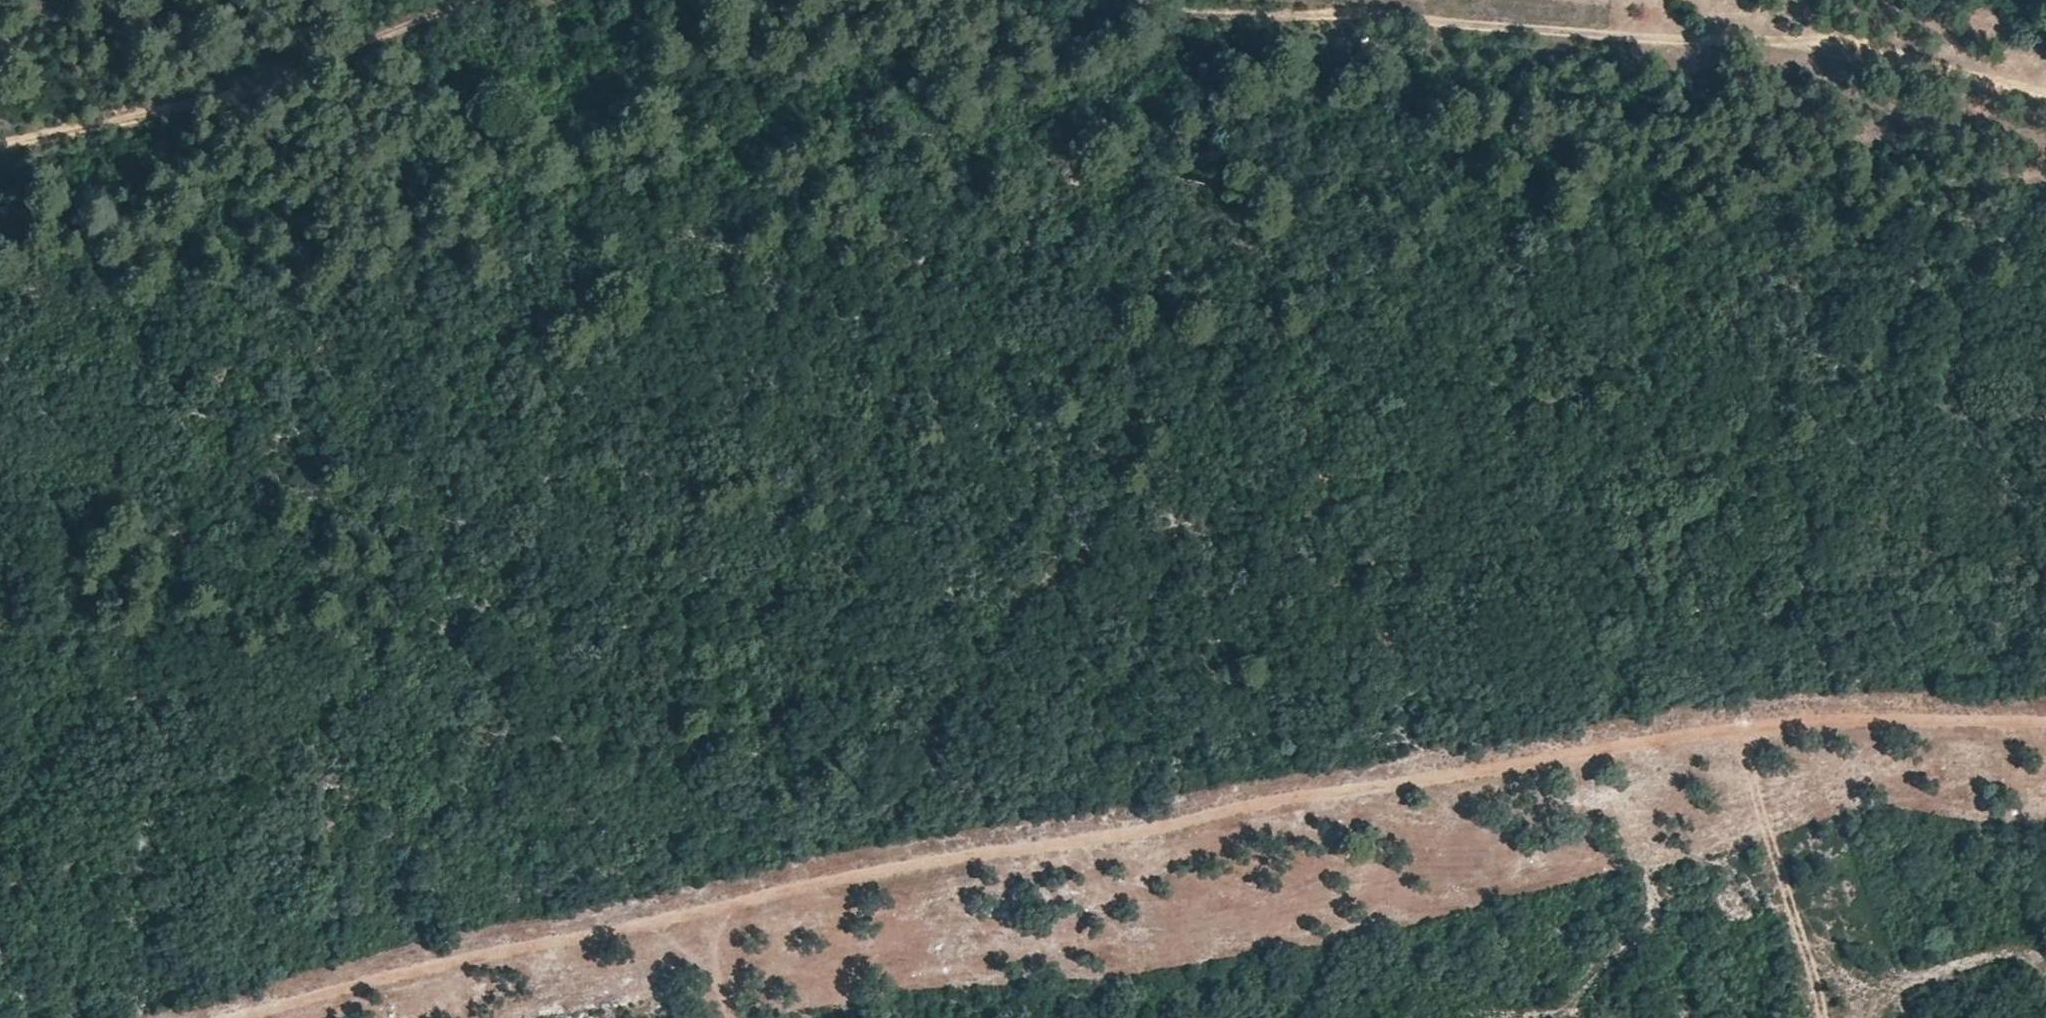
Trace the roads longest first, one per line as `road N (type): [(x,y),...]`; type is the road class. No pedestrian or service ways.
road 1 (track): [(241,1017),(857,879),(1733,727)]
road 2 (track): [(1733,727),(2045,722)]

